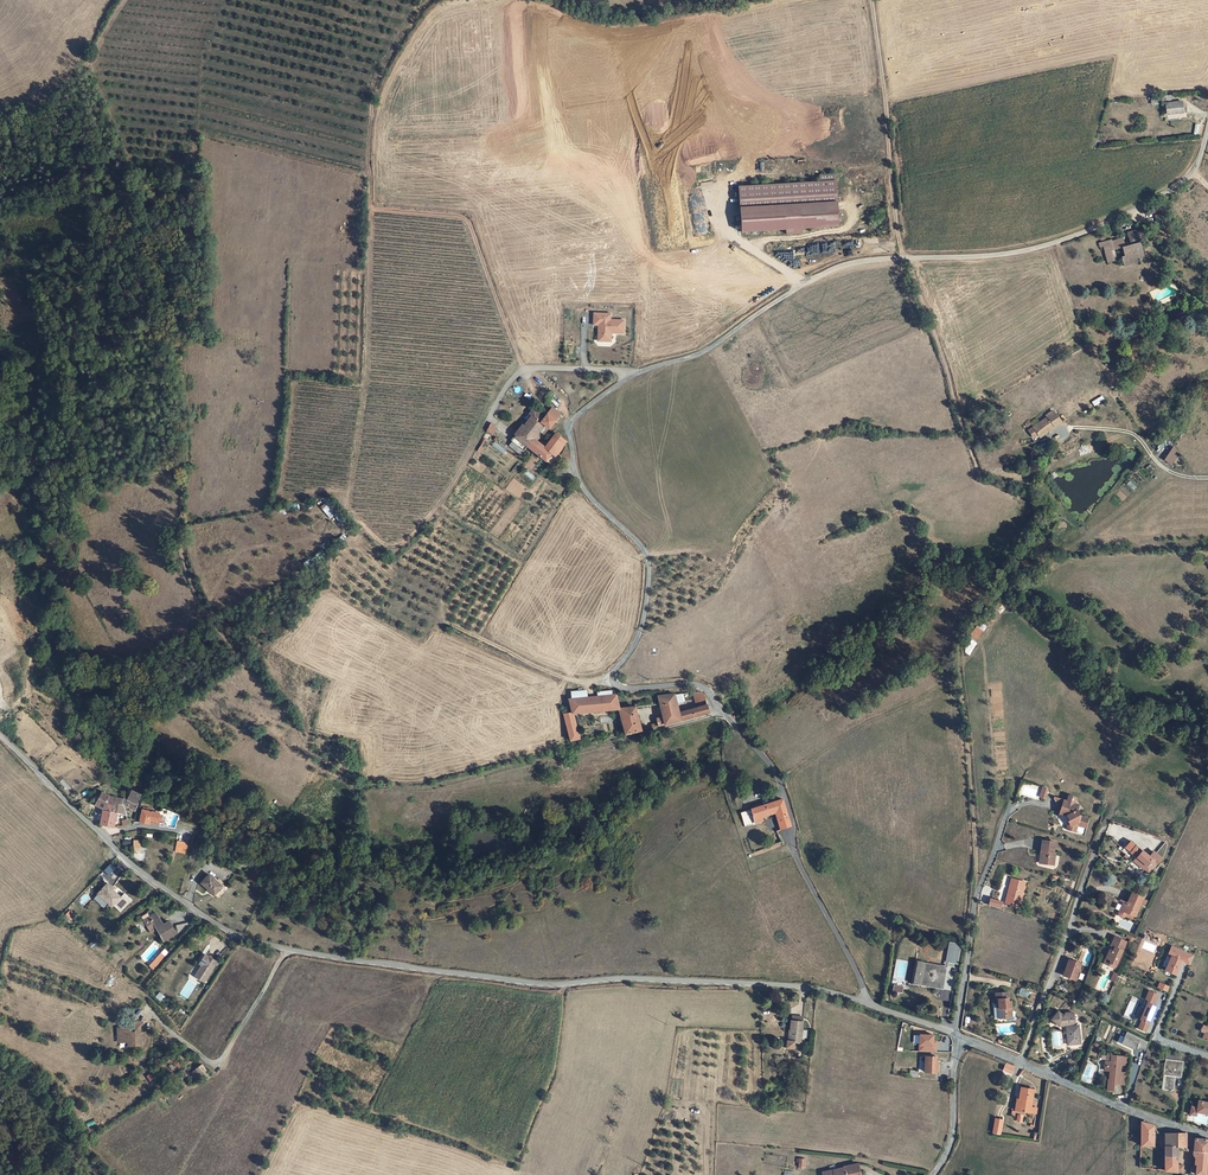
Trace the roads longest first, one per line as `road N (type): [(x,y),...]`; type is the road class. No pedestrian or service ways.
road 1 (unclassified): [(868,1004),(794,852),(794,827),(772,766),(705,688),(614,683),(640,634),(649,568),(639,545),(583,489),(570,429),(629,377),(698,354),(837,267),(999,255),(1106,224),(1184,182),(1207,126)]
road 2 (track): [(872,0),(902,258),(980,472),(1020,490),(1035,509),(1016,542),(1007,587),(963,637),(976,897)]
road 3 (unclassified): [(868,1004),(771,984),(634,978),(545,984),(238,936),(128,861),(0,735)]
road 4 (track): [(525,369),(466,219),(371,207),(371,103)]
road 5 (residential): [(958,1038),(976,897),(1009,809)]
road 6 (residential): [(1099,839),(1021,1061)]
road 7 (unclassified): [(1207,1136),(1108,1103),(1021,1061)]
road 8 (track): [(1073,427),(1135,434),(1165,469),(1207,478)]
road 9 (residential): [(958,1038),(952,1139),(933,1174)]

